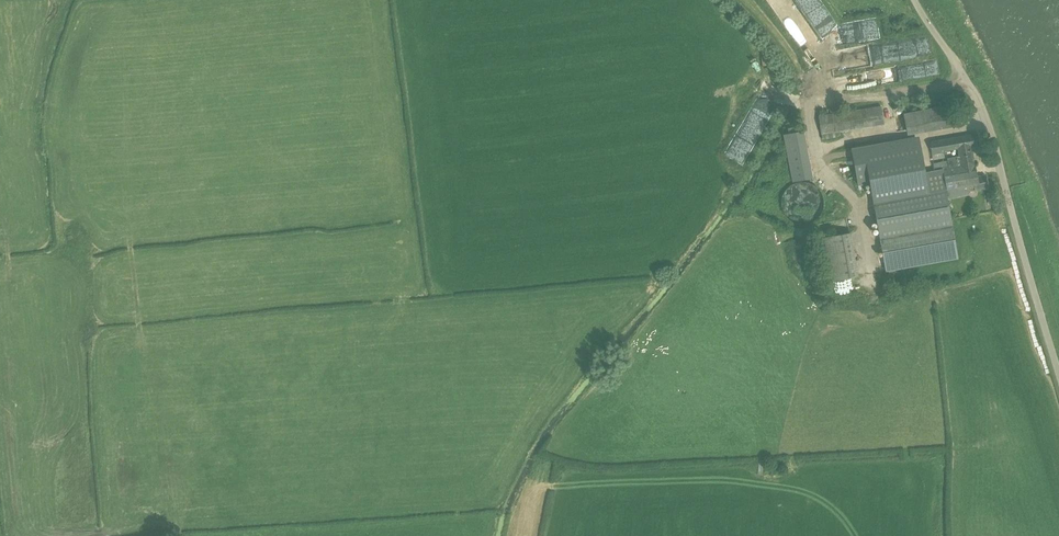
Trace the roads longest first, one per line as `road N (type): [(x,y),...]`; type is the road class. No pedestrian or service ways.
road 1 (unclassified): [(1058,375),(993,137),(971,85),(921,14)]

